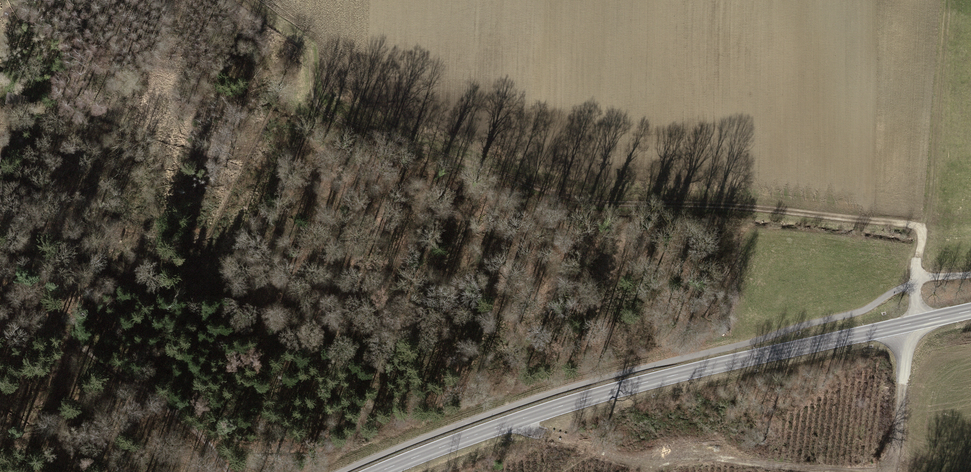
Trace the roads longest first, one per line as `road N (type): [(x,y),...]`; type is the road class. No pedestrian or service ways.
road 1 (secondary): [(970,311),(716,367),(524,420),(382,471)]
road 2 (track): [(306,46),(316,94),(336,110),(496,176),(750,206)]
road 3 (track): [(524,420),(561,444),(651,461),(869,471)]
road 4 (track): [(226,471),(123,371),(0,282)]
road 5 (track): [(914,322),(923,230),(750,206)]
road 6 (track): [(923,230),(946,0)]
road 7 (track): [(914,322),(894,471)]

